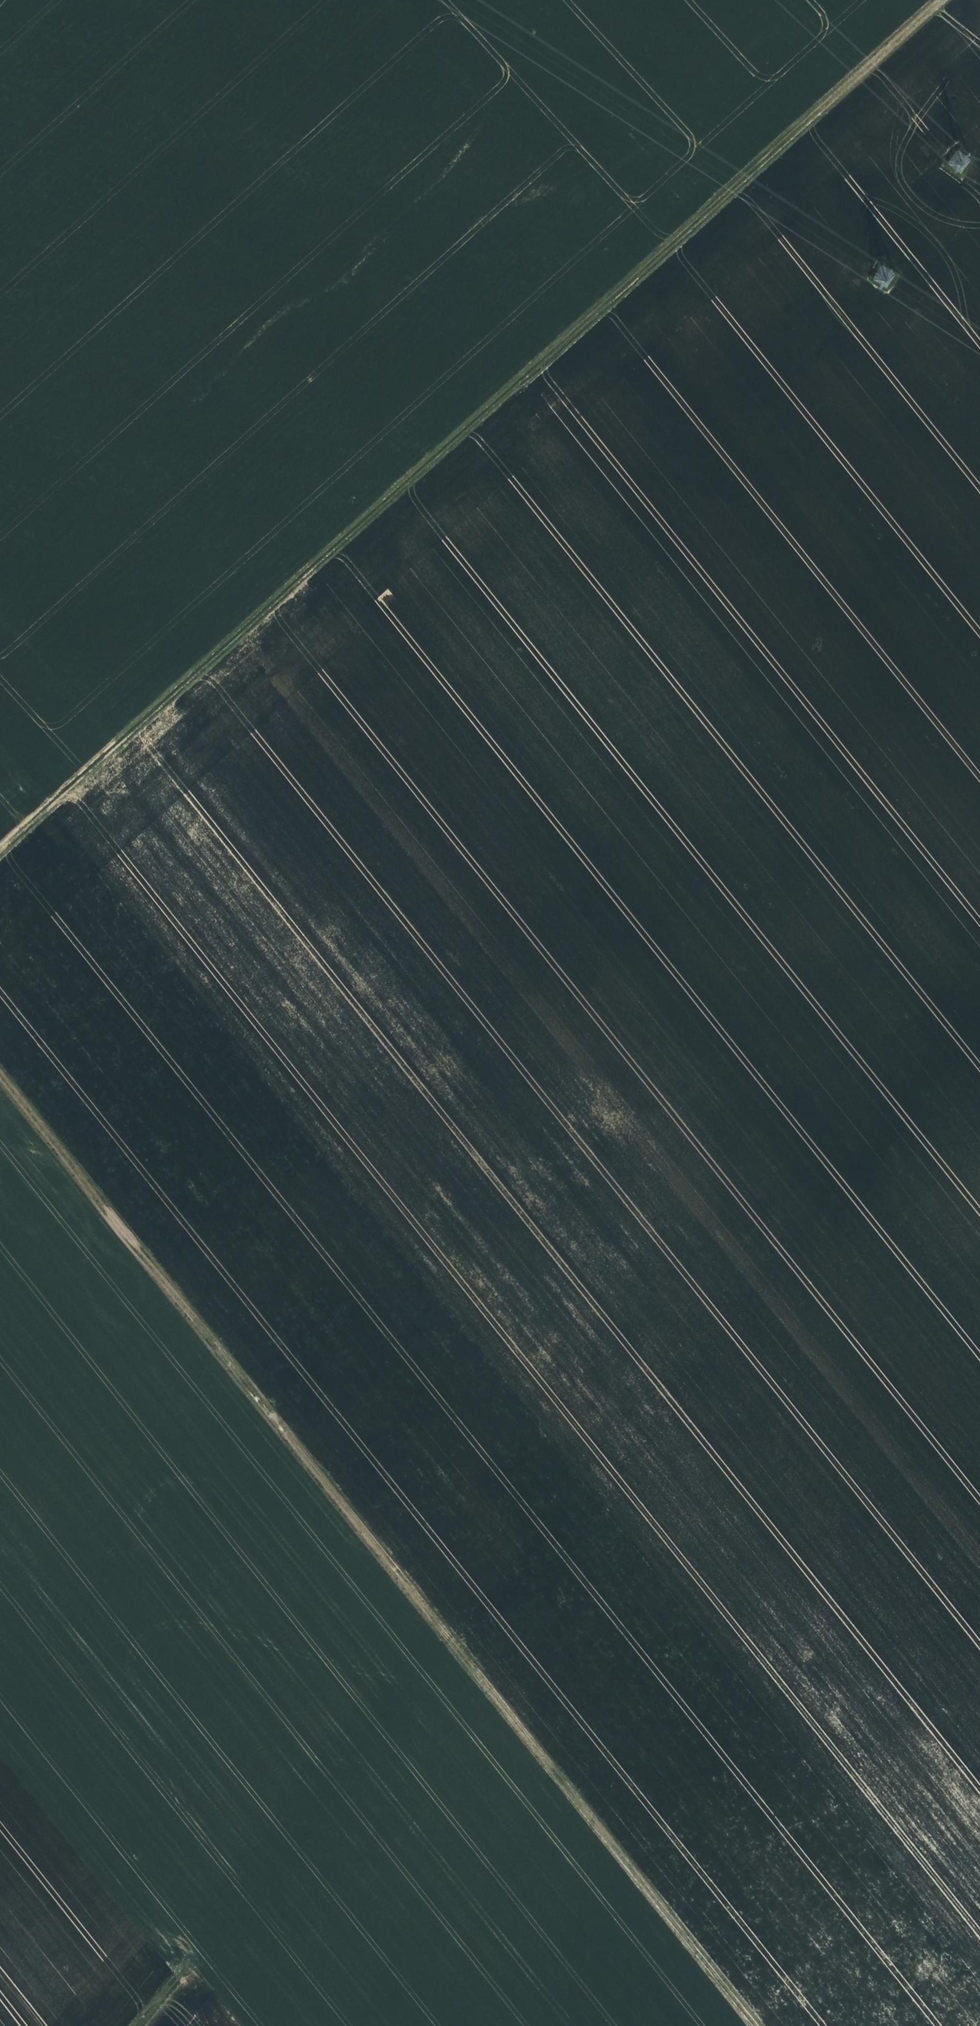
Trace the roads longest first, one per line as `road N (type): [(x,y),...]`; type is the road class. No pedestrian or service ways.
road 1 (track): [(0,846),(939,0)]
road 2 (track): [(0,1075),(754,2025)]

